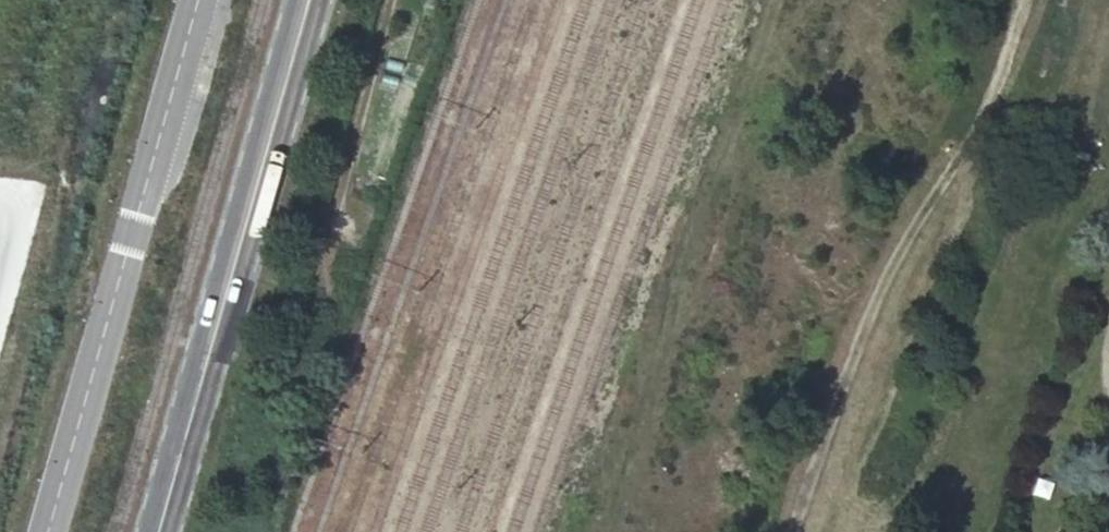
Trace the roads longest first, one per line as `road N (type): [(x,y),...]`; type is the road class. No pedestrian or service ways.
road 1 (track): [(791,531),(851,362),(900,254),(988,120),(1025,0)]
road 2 (tertiary): [(159,531),(309,0)]
road 3 (unclassified): [(199,0),(50,531)]
road 4 (track): [(1070,164),(1108,34)]

